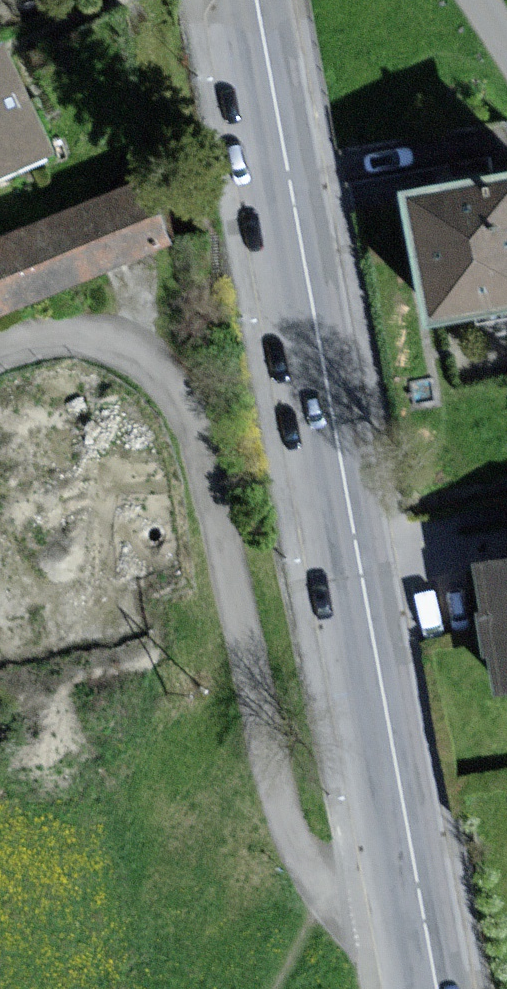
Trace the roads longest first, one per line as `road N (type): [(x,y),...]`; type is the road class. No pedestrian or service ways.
road 1 (secondary): [(423,914),(257,0)]
road 2 (residential): [(423,914),(366,906),(326,886),(296,849),(265,763),(197,454),(179,407),(142,365),(102,343),(0,353)]

